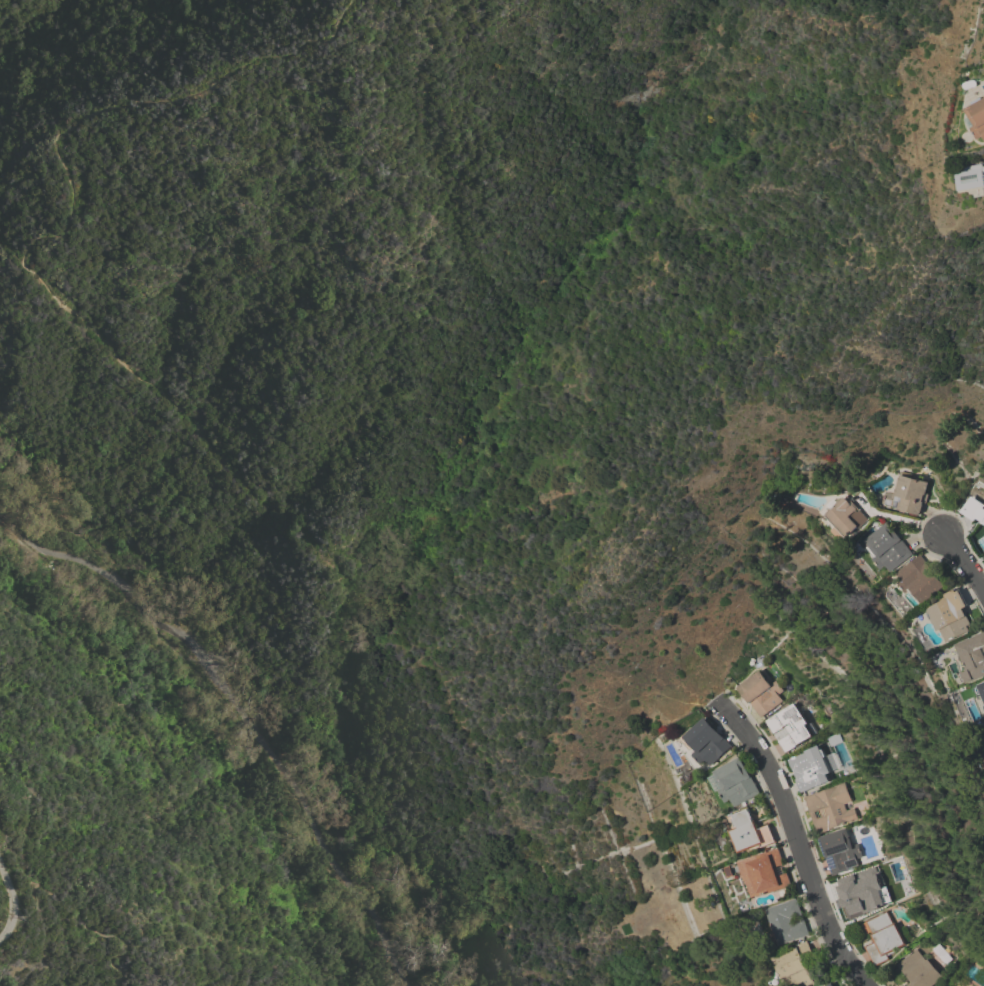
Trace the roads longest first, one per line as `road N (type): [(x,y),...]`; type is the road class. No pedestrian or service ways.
road 1 (track): [(407,985),(296,787),(198,656),(92,566),(35,549),(0,520)]
road 2 (residential): [(864,985),(832,935),(769,767),(719,703)]

